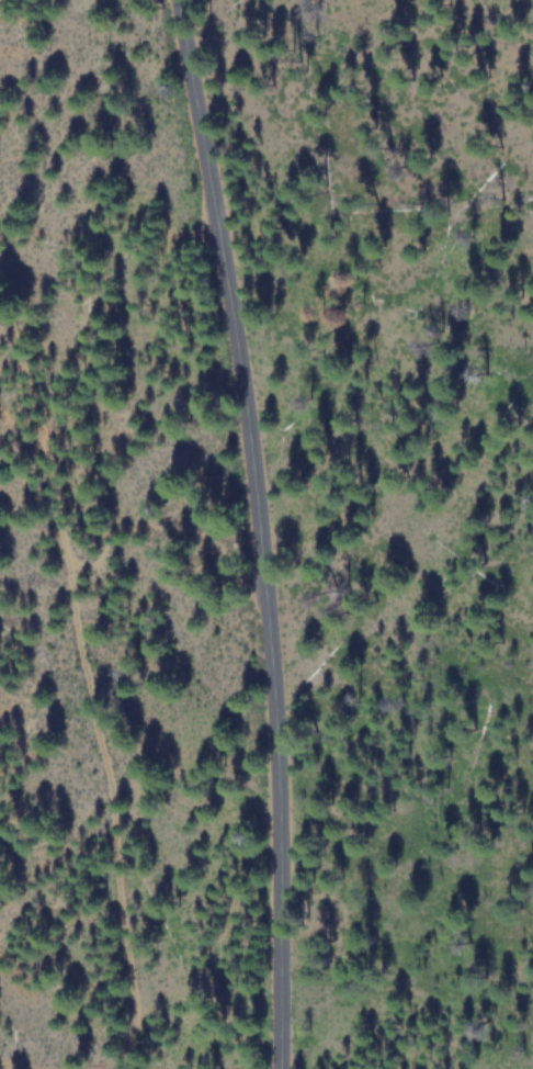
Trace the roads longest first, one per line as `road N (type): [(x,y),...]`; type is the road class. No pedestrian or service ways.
road 1 (tertiary): [(275,1068),(283,904),(241,404),(174,0)]

